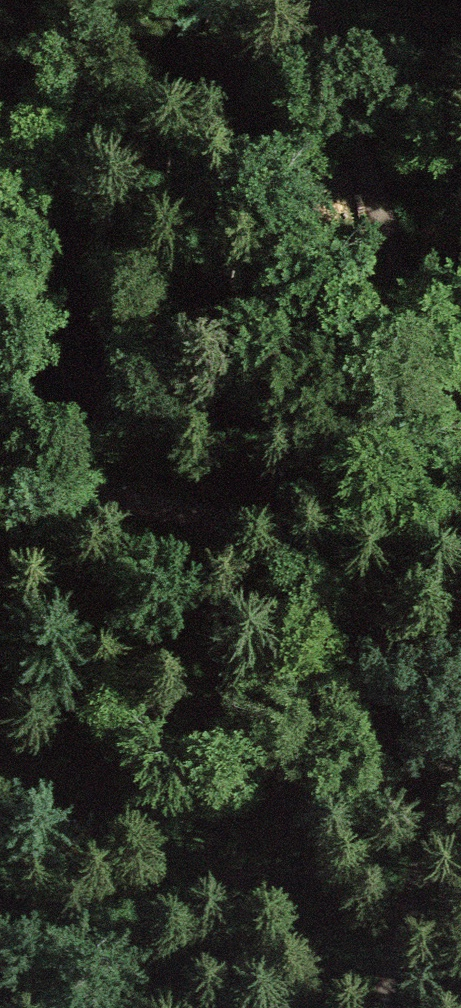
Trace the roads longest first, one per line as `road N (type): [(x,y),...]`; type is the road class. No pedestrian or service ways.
road 1 (track): [(314,0),(460,520)]
road 2 (track): [(0,474),(460,576)]
road 3 (track): [(390,1007),(460,661)]

